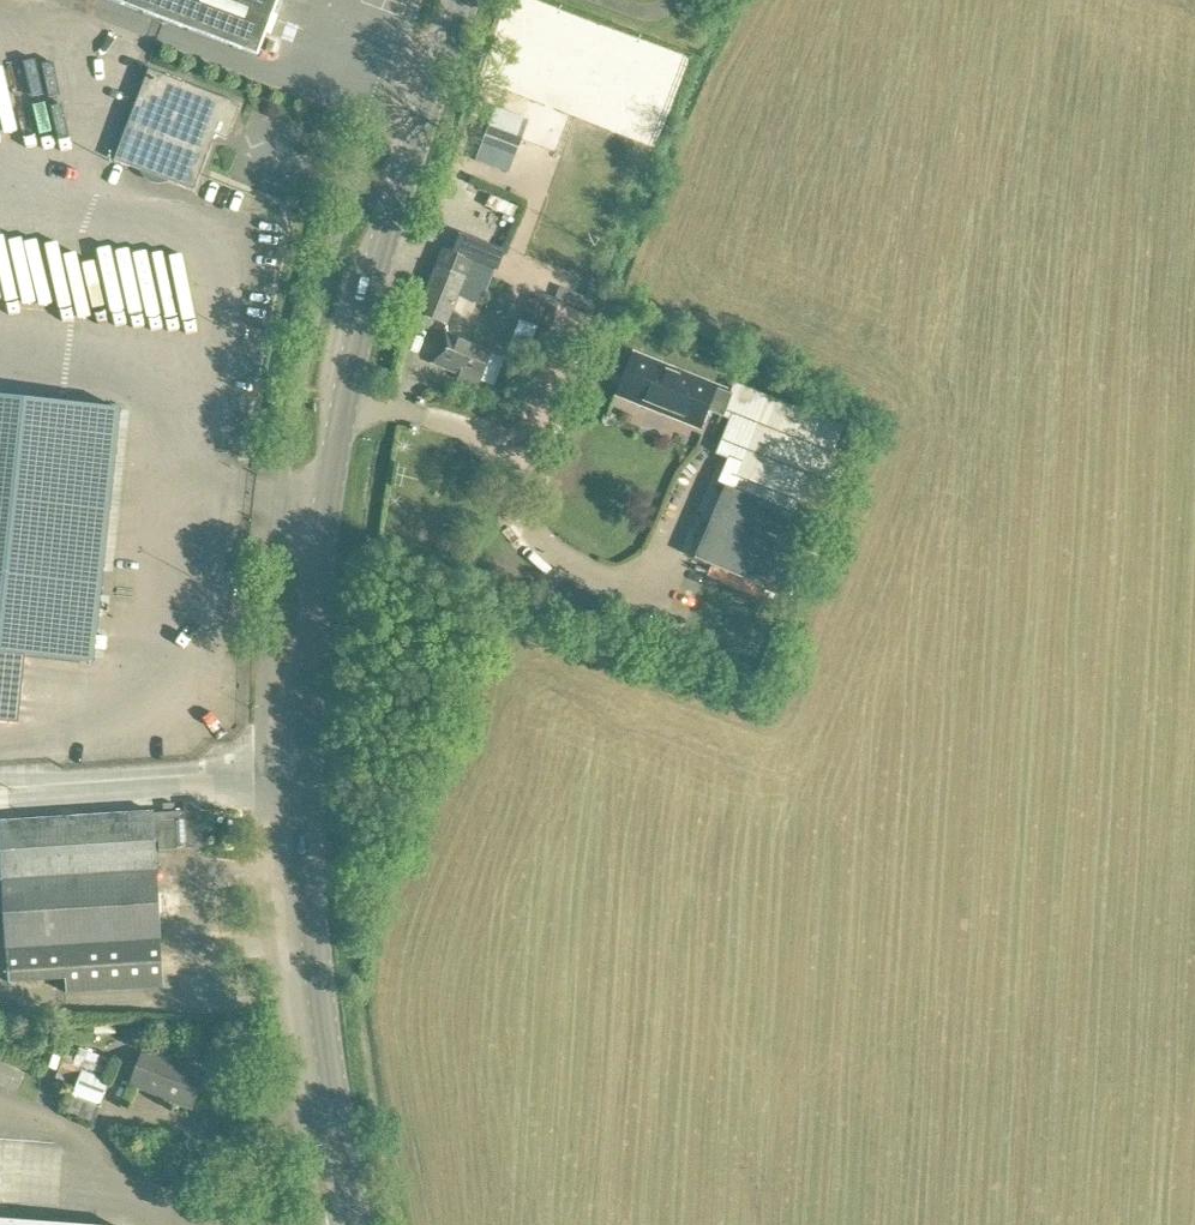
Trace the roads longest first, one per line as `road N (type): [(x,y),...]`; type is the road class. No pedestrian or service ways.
road 1 (secondary): [(359,1224),(313,918),(312,641),(355,351),(466,0)]

